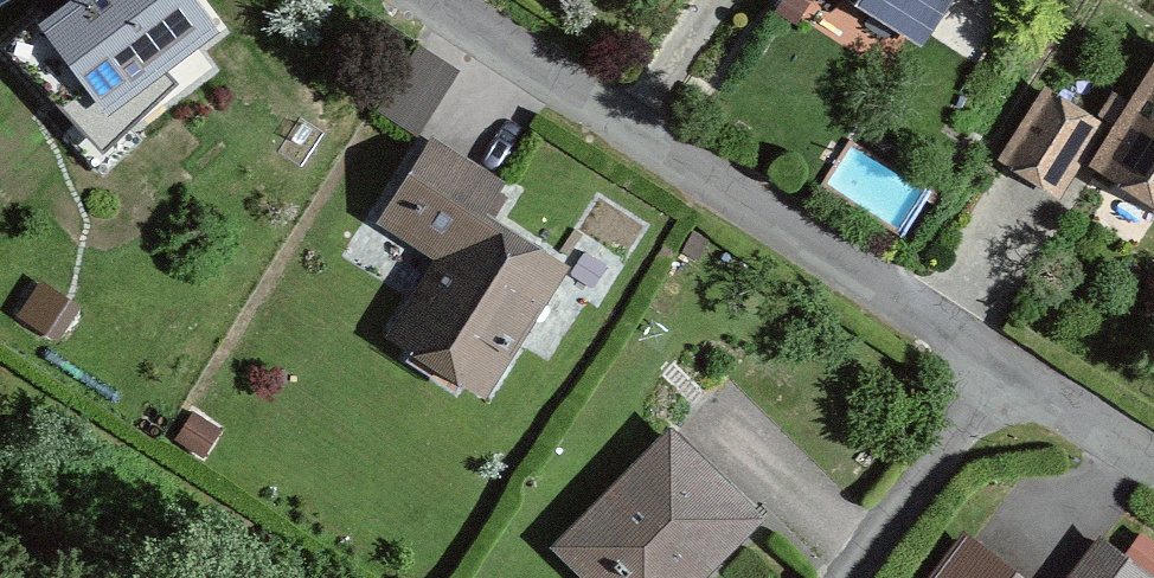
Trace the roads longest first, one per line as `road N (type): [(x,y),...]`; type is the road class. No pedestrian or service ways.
road 1 (residential): [(1153,466),(408,0)]

